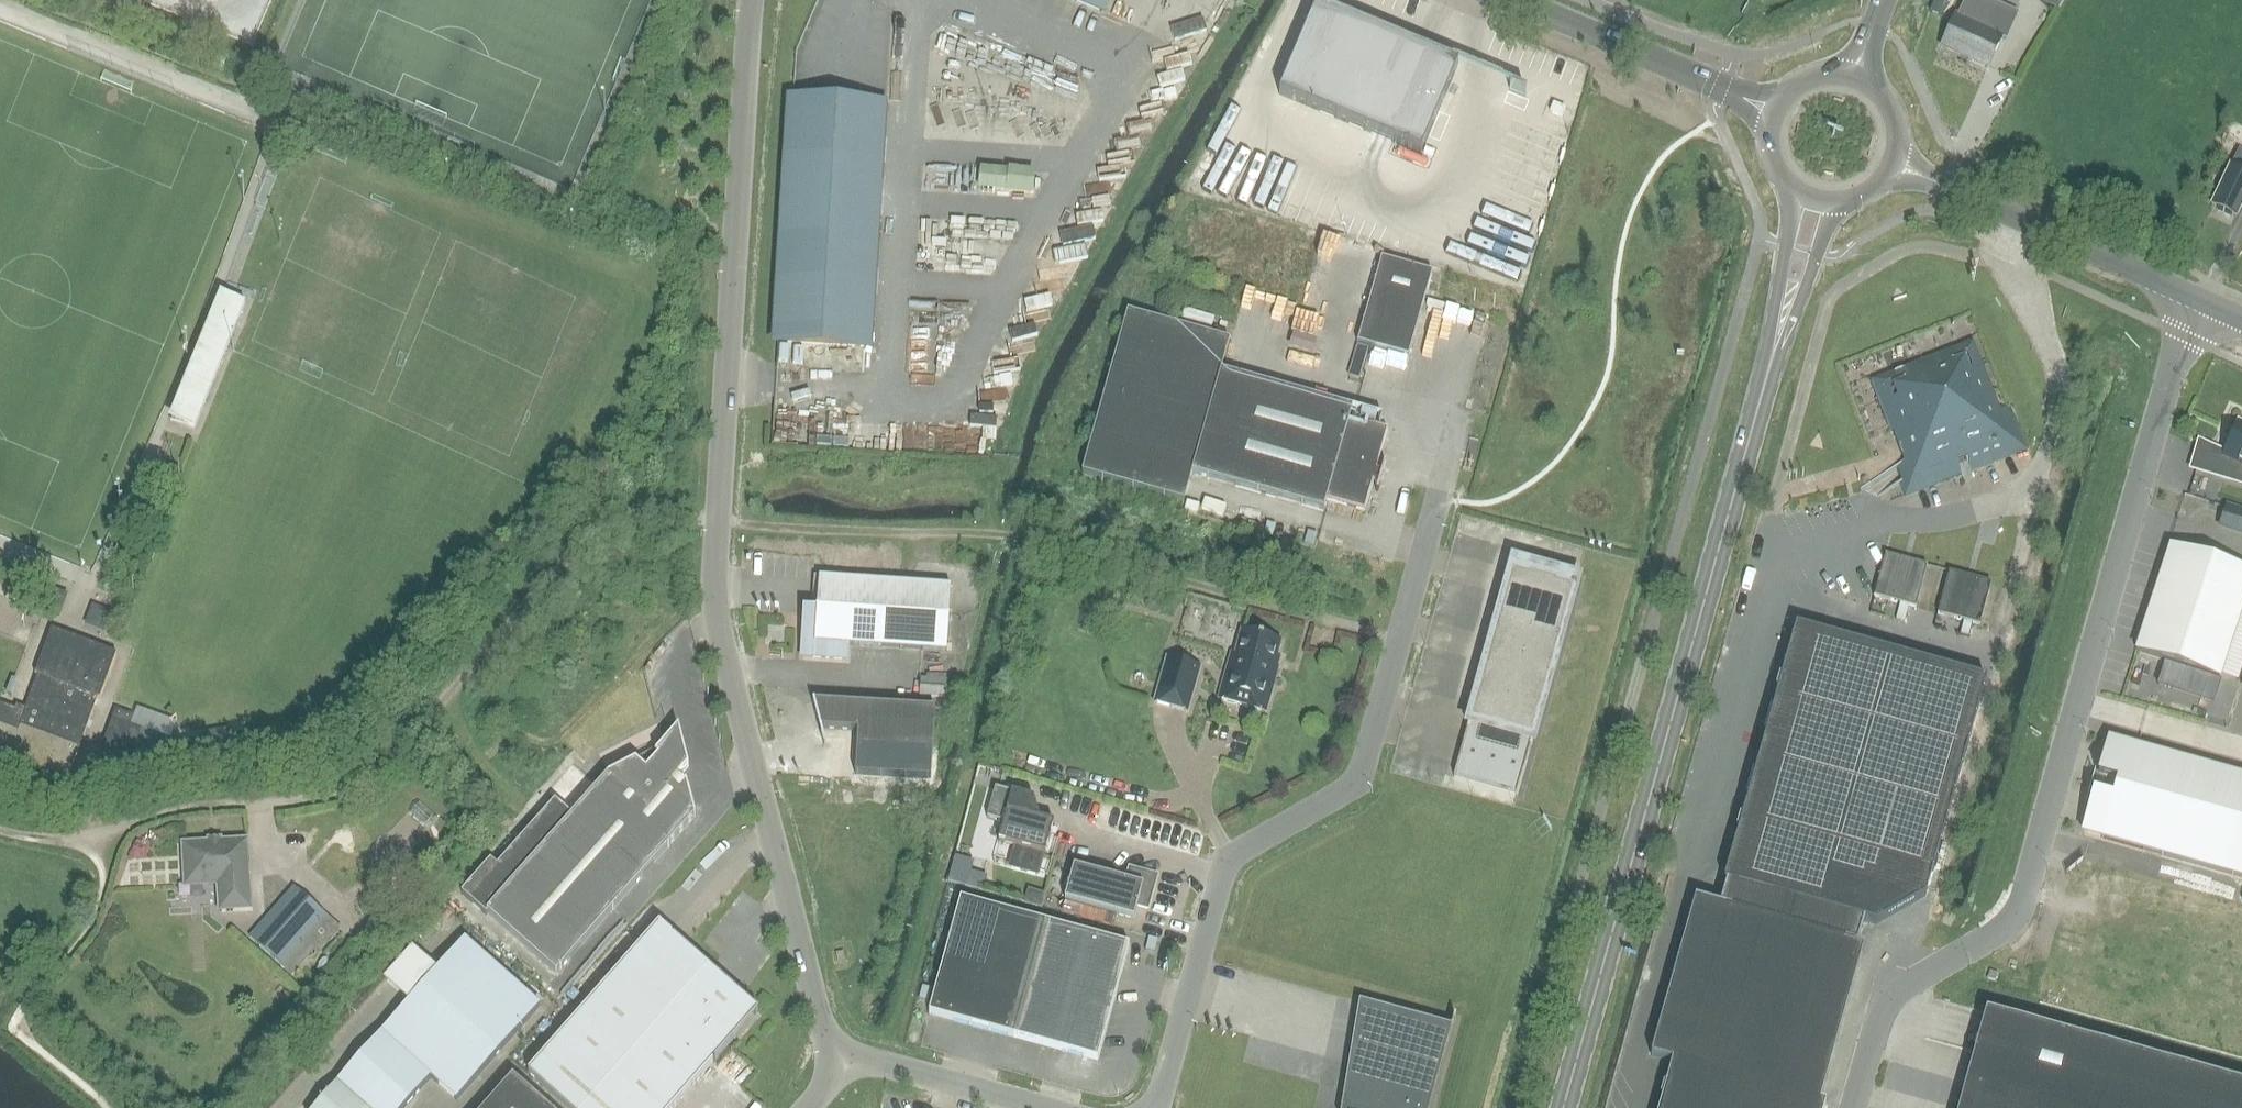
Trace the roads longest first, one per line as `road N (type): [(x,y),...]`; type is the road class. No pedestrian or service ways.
road 1 (track): [(96,835),(166,811),(280,804),(349,786),(407,738),(573,551),(603,530),(640,518),(1038,540),(1400,640)]
road 2 (unclassified): [(758,0),(716,518),(716,610),(833,1054)]
road 3 (primary): [(1567,1107),(1815,200)]
road 4 (unclassified): [(2203,299),(2185,336),(2030,892),(2006,934),(1884,1014),(1858,1107)]
road 5 (unclassified): [(1439,499),(1355,785),(1226,860),(1154,1107)]
road 6 (secondary): [(2203,299),(1895,161)]
road 7 (secondary): [(1771,109),(1511,0)]
road 8 (unclassified): [(833,1054),(1041,1107)]

